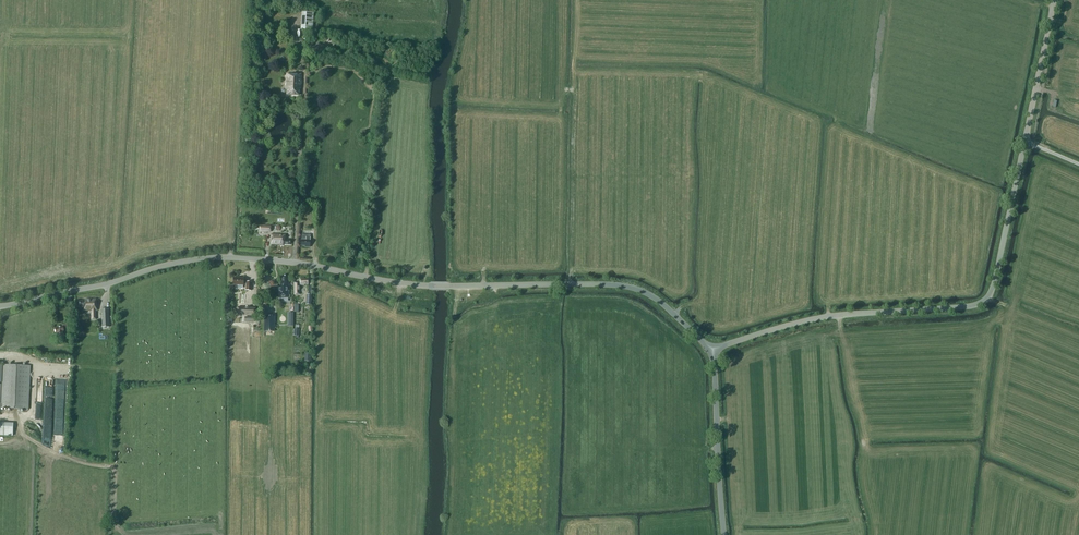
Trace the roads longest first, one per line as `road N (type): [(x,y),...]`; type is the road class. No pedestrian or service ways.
road 1 (tertiary): [(710,352),(825,317),(982,302),(996,276),(1024,142)]
road 2 (tertiary): [(0,306),(209,258),(433,286)]
road 3 (tertiary): [(710,352),(663,304),(633,288),(433,286)]
road 4 (track): [(217,534),(117,529),(115,471),(44,449),(22,433),(18,419)]
road 5 (tertiary): [(724,534),(710,352)]
road 6 (tertiary): [(1024,142),(1054,0)]

